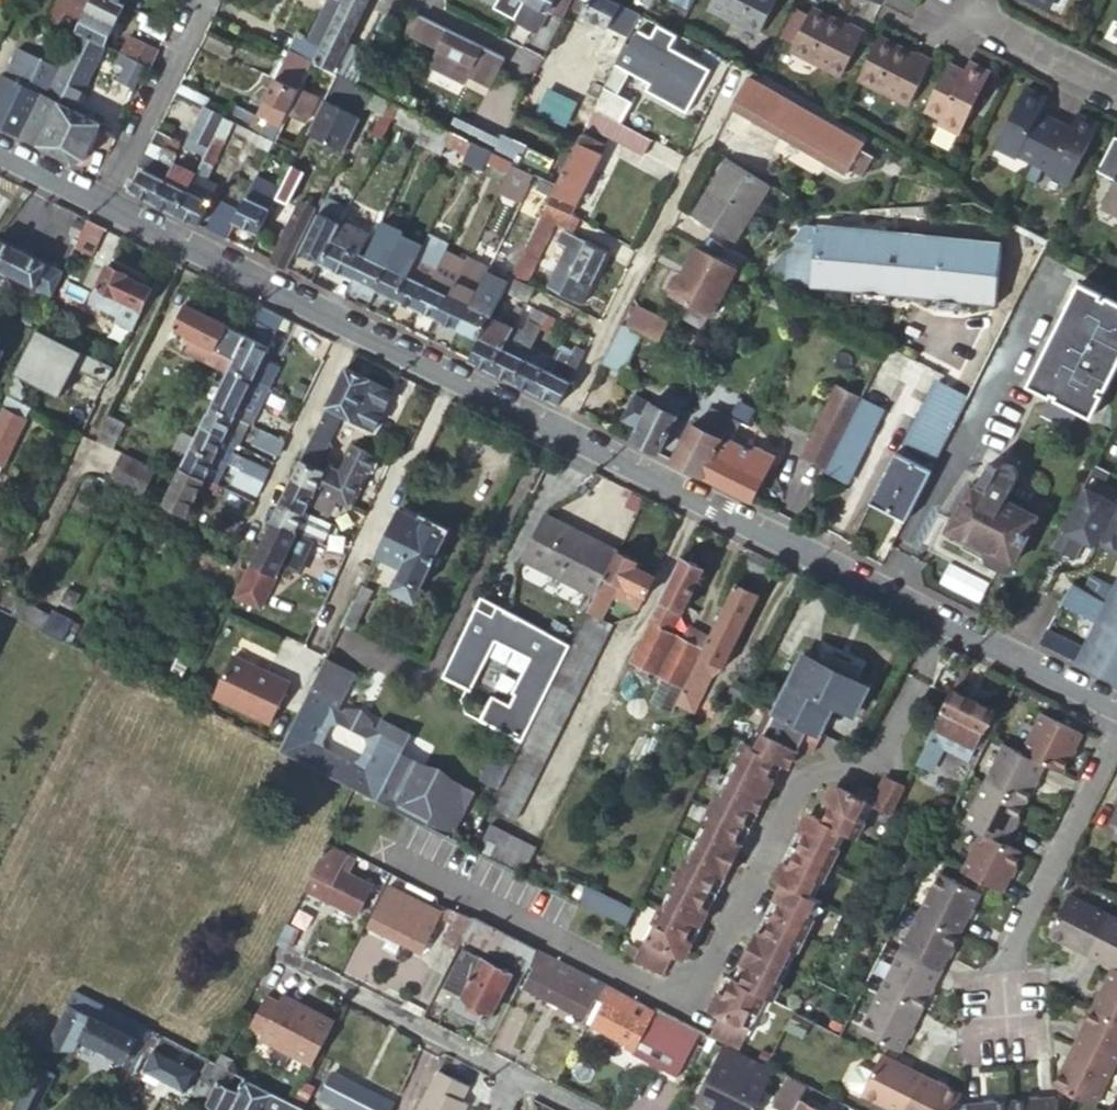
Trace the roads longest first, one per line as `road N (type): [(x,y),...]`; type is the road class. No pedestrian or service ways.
road 1 (residential): [(0,152),(1116,708)]
road 2 (residential): [(1116,737),(1012,944),(1009,1014)]
road 3 (residential): [(282,956),(517,1075)]
road 4 (residential): [(1116,88),(958,5)]

